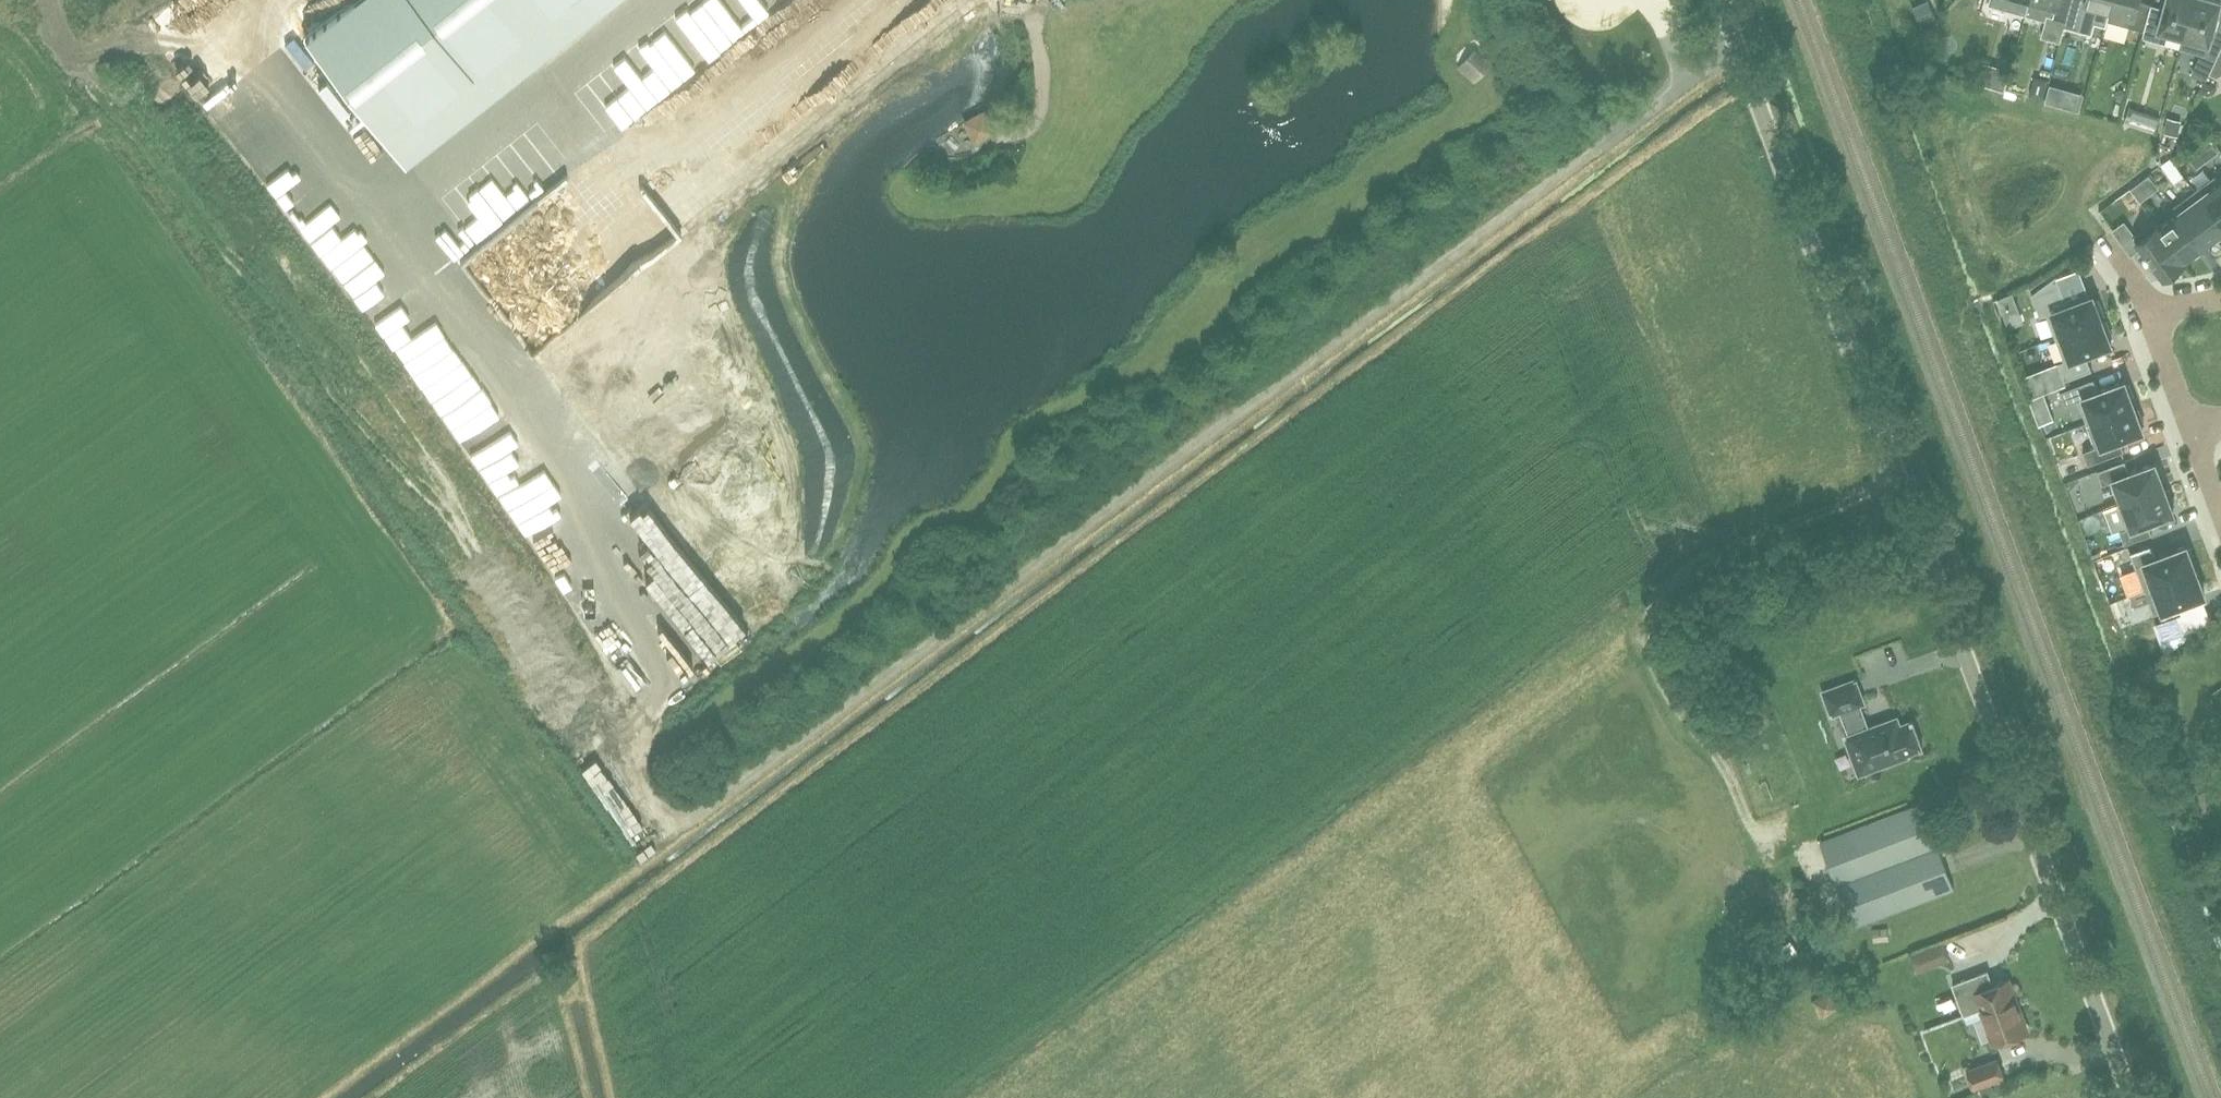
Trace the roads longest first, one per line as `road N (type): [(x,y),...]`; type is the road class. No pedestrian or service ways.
road 1 (track): [(1604,144),(704,809),(679,811),(644,790),(639,760),(648,711)]
road 2 (unclassified): [(2131,1097),(1719,0)]
road 3 (track): [(1896,474),(1857,499),(1678,579),(1648,620),(1656,671)]

